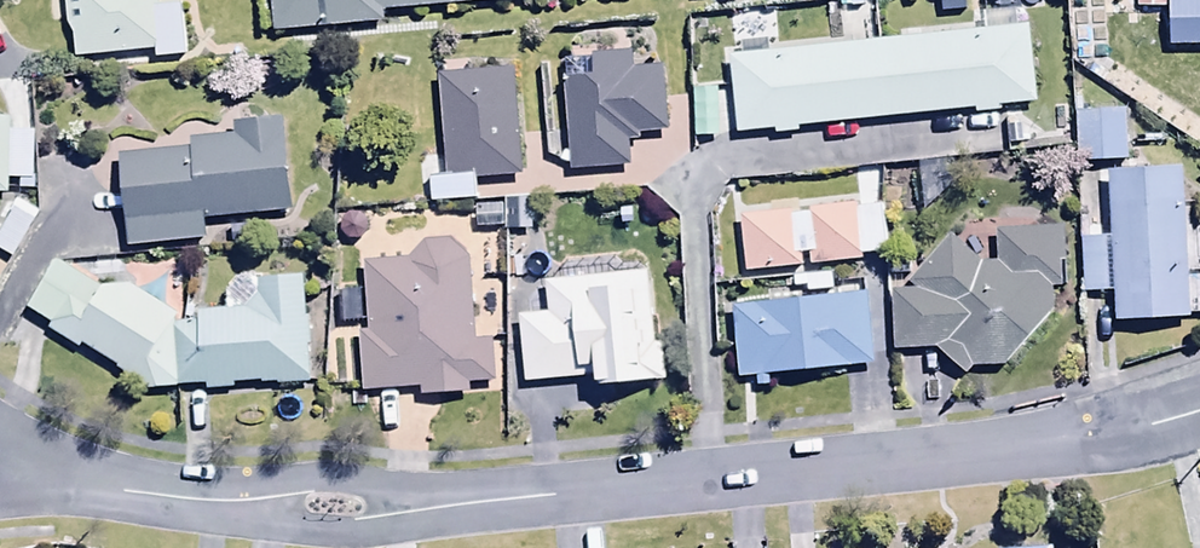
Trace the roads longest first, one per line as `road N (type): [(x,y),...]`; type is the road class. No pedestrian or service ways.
road 1 (residential): [(1199,410),(1125,428),(386,507),(218,500),(0,463)]

